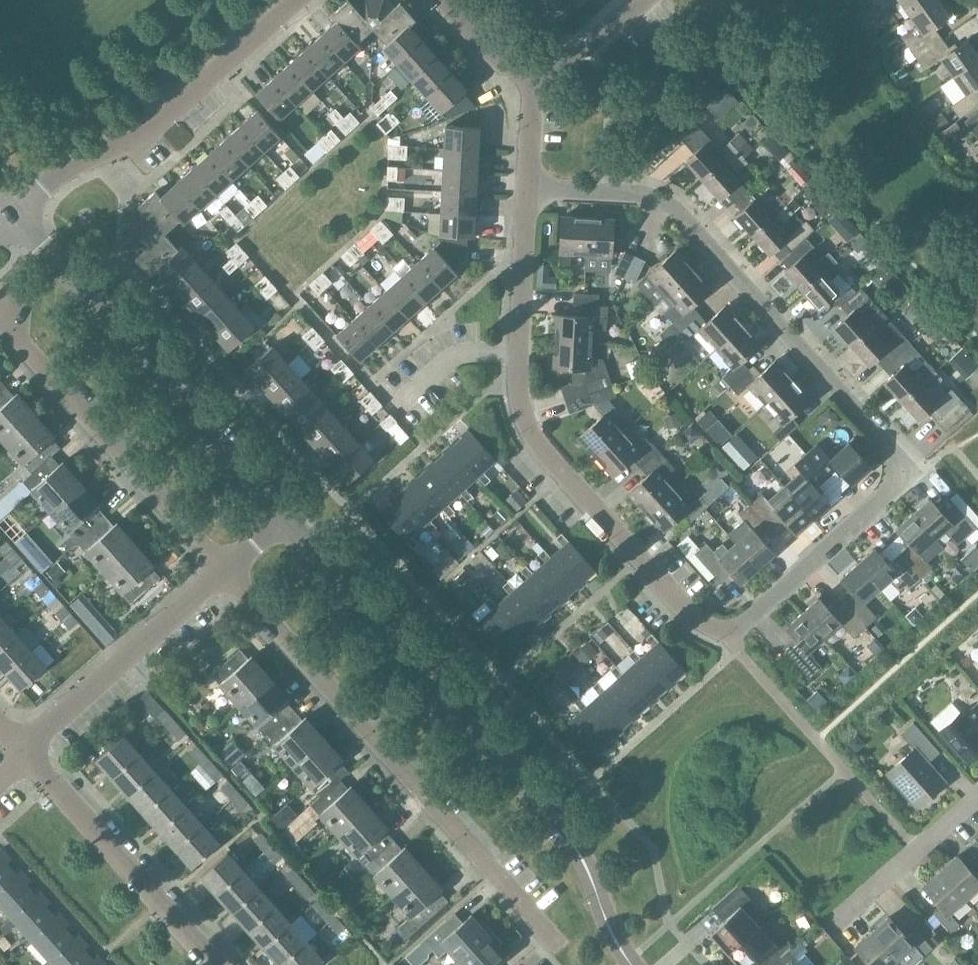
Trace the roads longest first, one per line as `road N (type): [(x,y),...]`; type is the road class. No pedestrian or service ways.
road 1 (residential): [(519,352),(518,388),(537,439),(694,619),(726,633),(749,622),(891,487),(894,457),(871,420),(672,212),(644,199),(528,191)]
road 2 (tertiary): [(630,964),(577,847),(284,517)]
road 3 (residential): [(561,946),(222,567)]
road 4 (tertiary): [(284,517),(16,221)]
road 5 (residential): [(16,221),(69,176),(150,130),(297,0)]
road 6 (residential): [(222,567),(0,321)]
road 7 (residential): [(212,964),(25,748)]
road 8 (residential): [(25,748),(222,567)]
road 9 (residential): [(977,798),(846,920)]
road 10 (residential): [(528,191),(519,352)]
road 11 (residential): [(397,407),(454,354),(519,352)]
road 12 (residential): [(535,75),(578,58),(644,0)]
road 13 (residential): [(445,0),(504,65),(535,75)]

